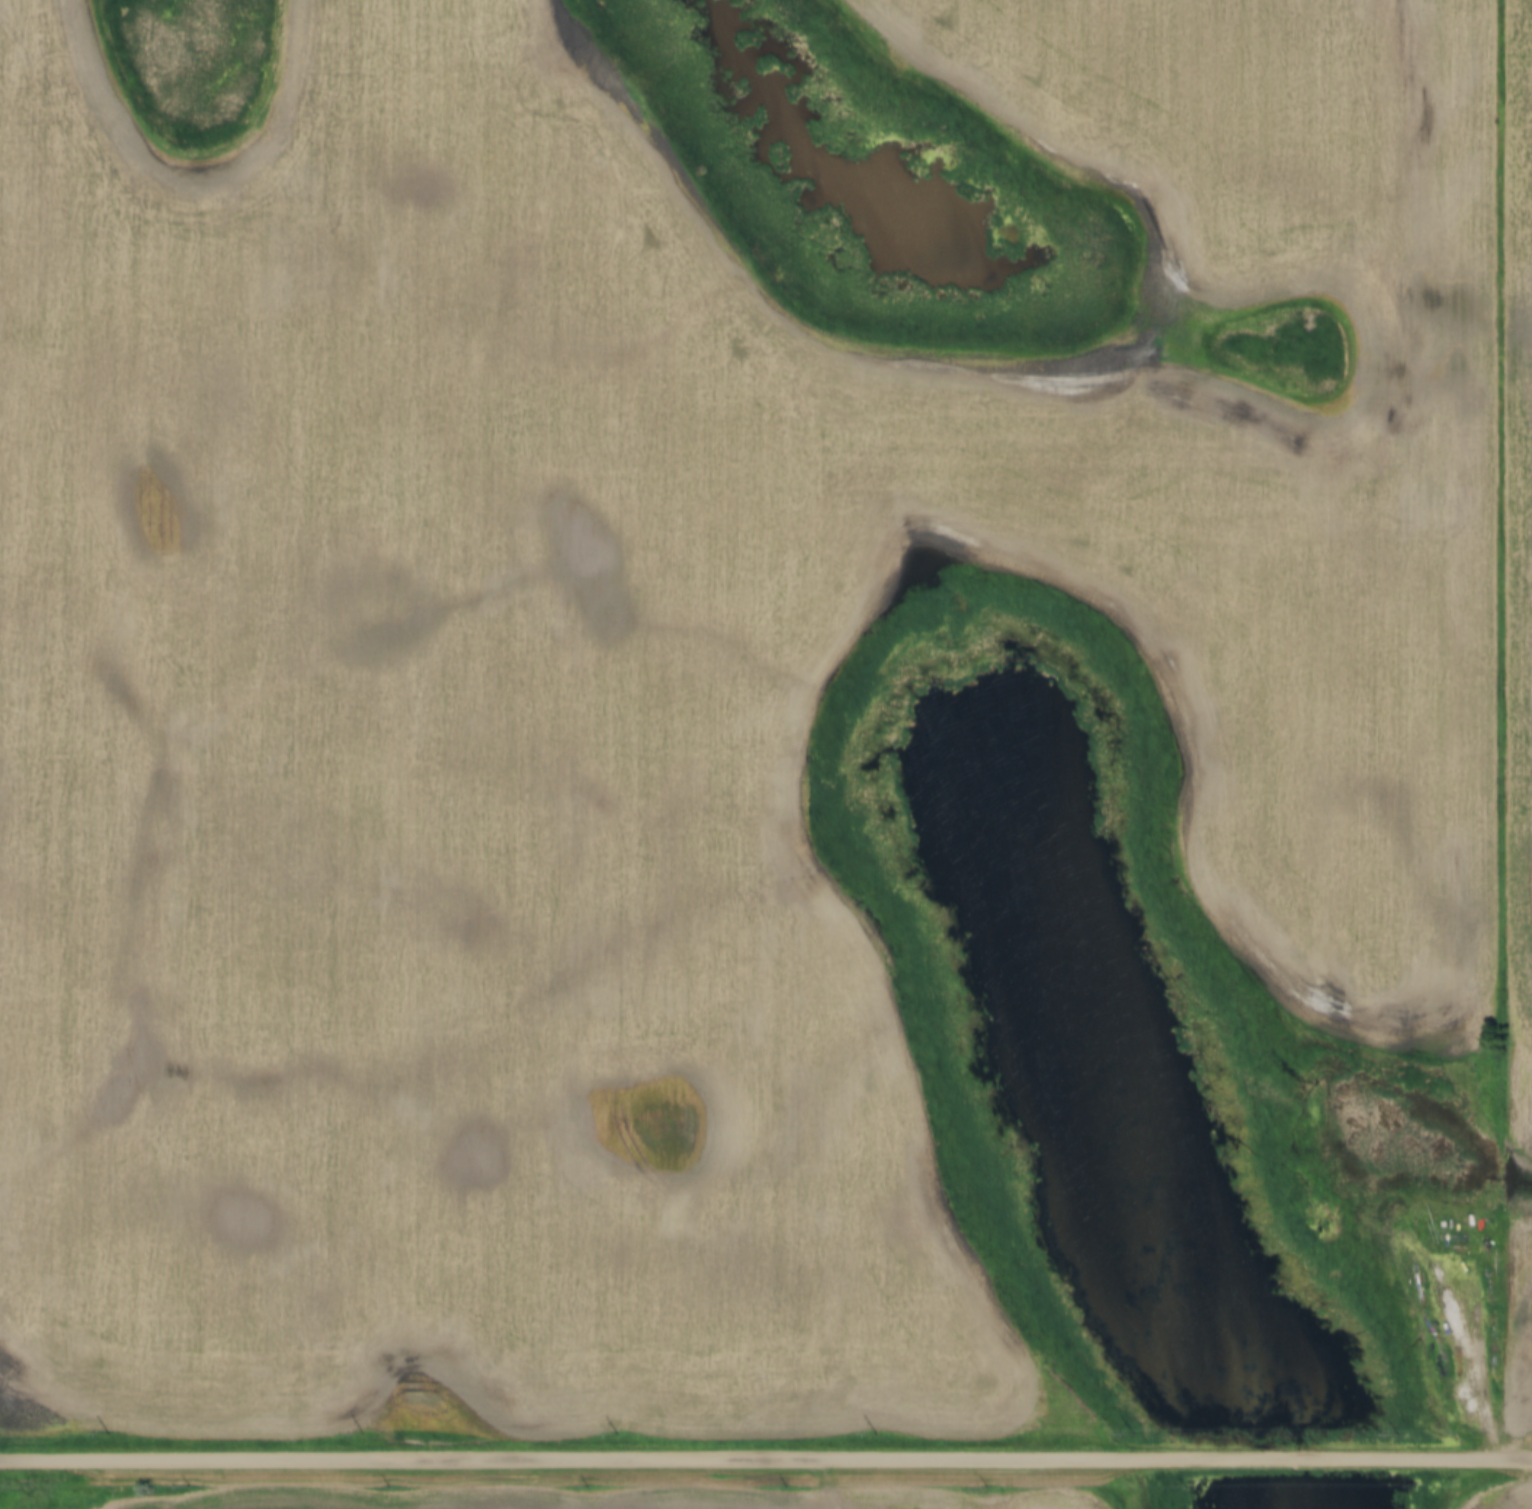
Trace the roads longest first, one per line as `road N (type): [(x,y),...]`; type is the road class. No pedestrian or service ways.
road 1 (residential): [(1531,1462),(0,1460)]

